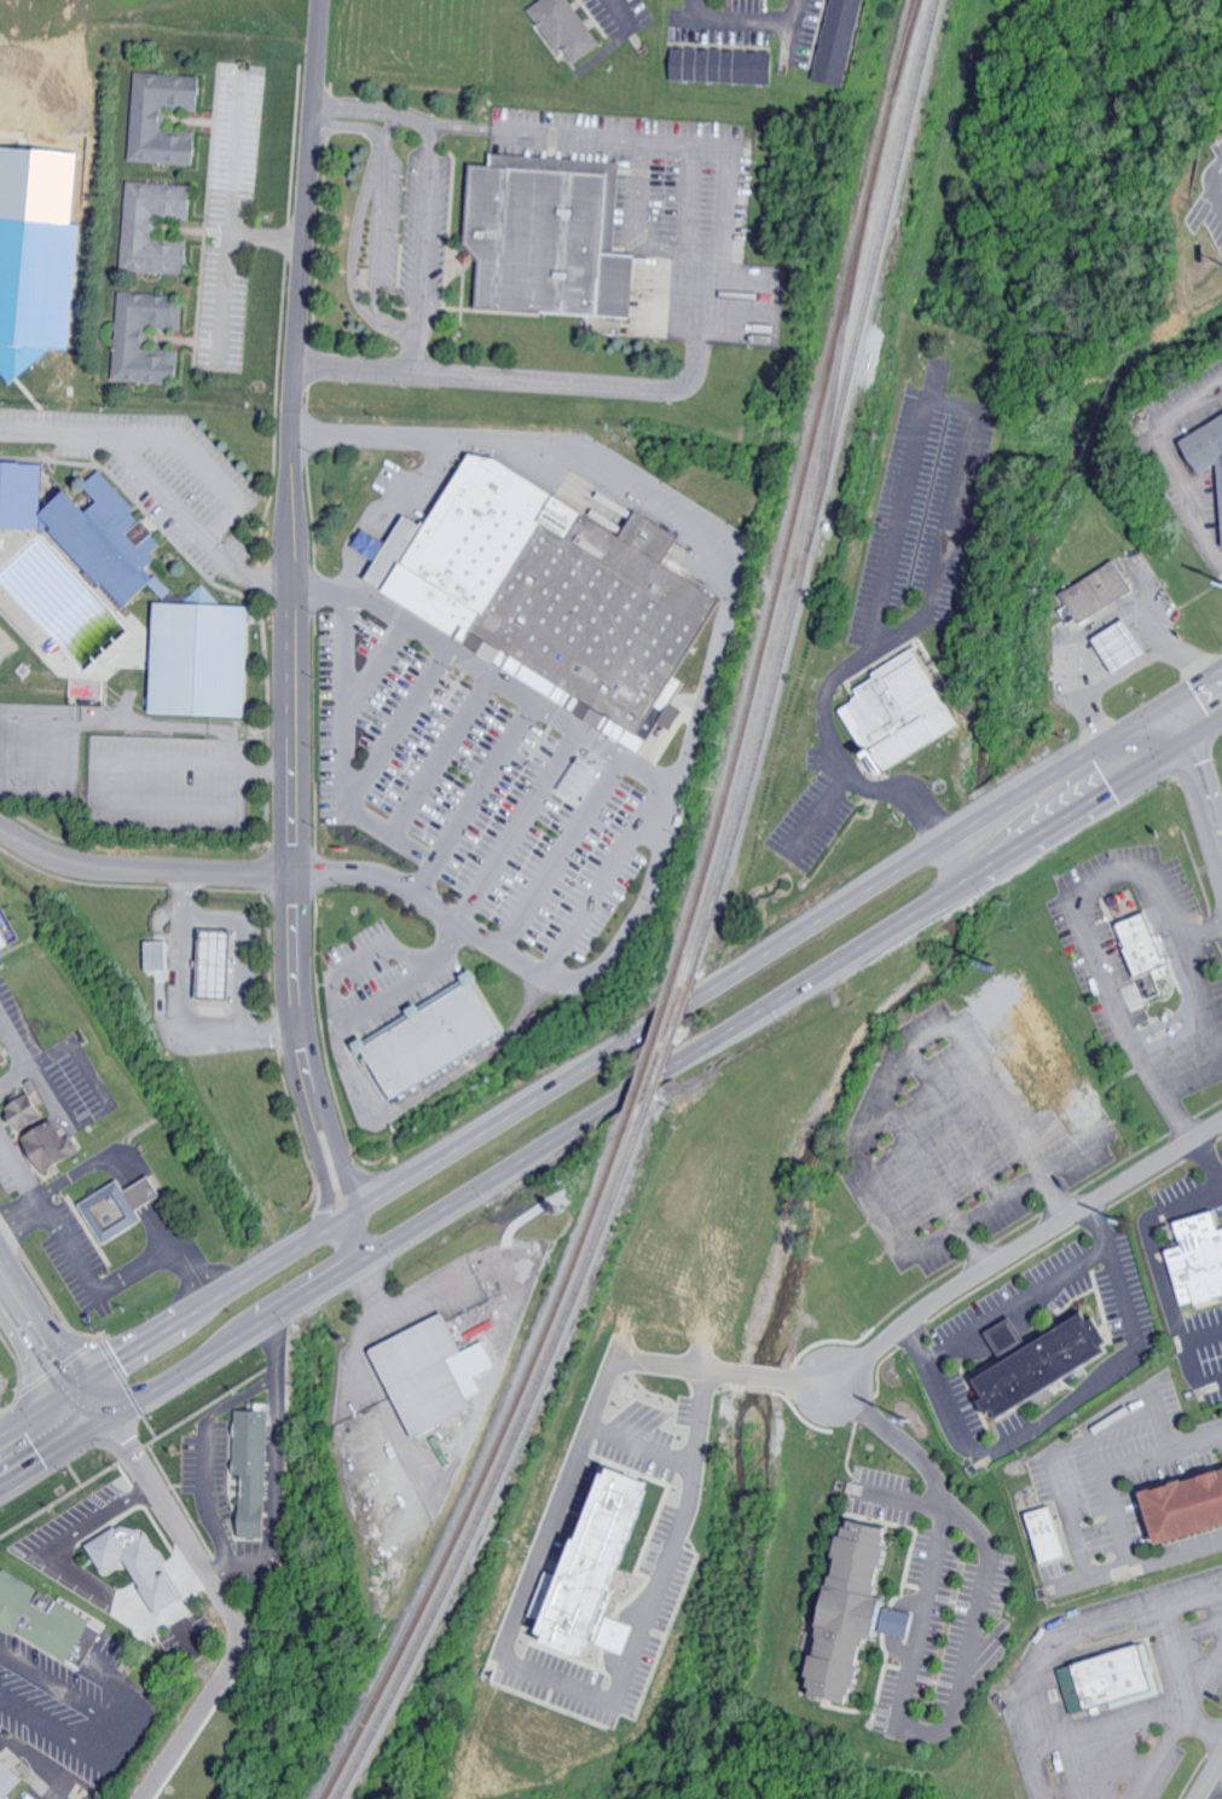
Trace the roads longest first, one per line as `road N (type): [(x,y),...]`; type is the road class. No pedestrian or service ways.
road 1 (primary): [(0,1492),(1221,719)]
road 2 (primary): [(1221,663),(0,1429)]
road 3 (residential): [(337,1217),(293,1037),(286,872),(289,441),(319,0)]
road 4 (residential): [(835,1384),(933,1309),(1221,1129)]
road 5 (residential): [(104,1427),(236,1620),(232,1664),(143,1798)]
road 6 (residential): [(0,836),(62,866),(288,881)]
road 7 (primary): [(0,1272),(104,1427)]
road 8 (residential): [(1221,816),(1183,687)]

